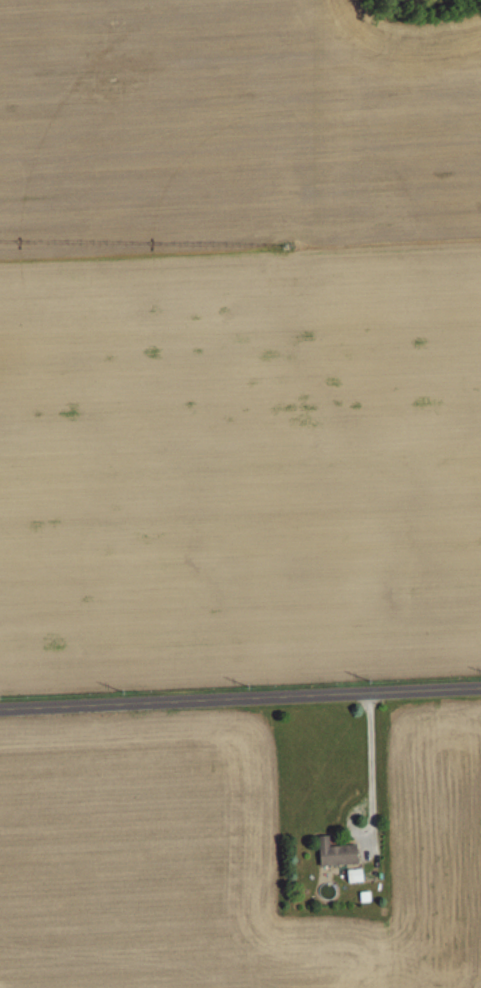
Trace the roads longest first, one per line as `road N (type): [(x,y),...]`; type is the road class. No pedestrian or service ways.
road 1 (tertiary): [(0,708),(480,688)]

